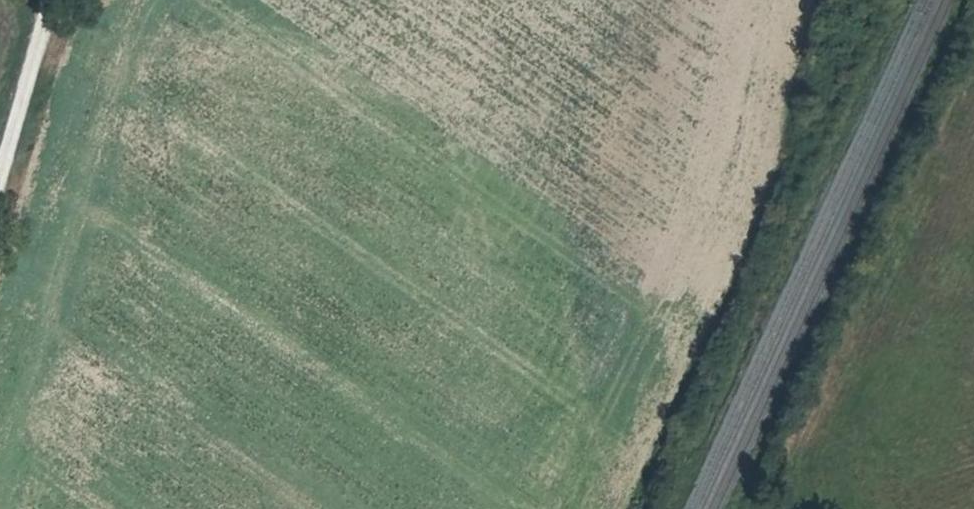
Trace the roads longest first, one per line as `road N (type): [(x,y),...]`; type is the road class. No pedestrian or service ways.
road 1 (unclassified): [(50,0),(0,169)]

